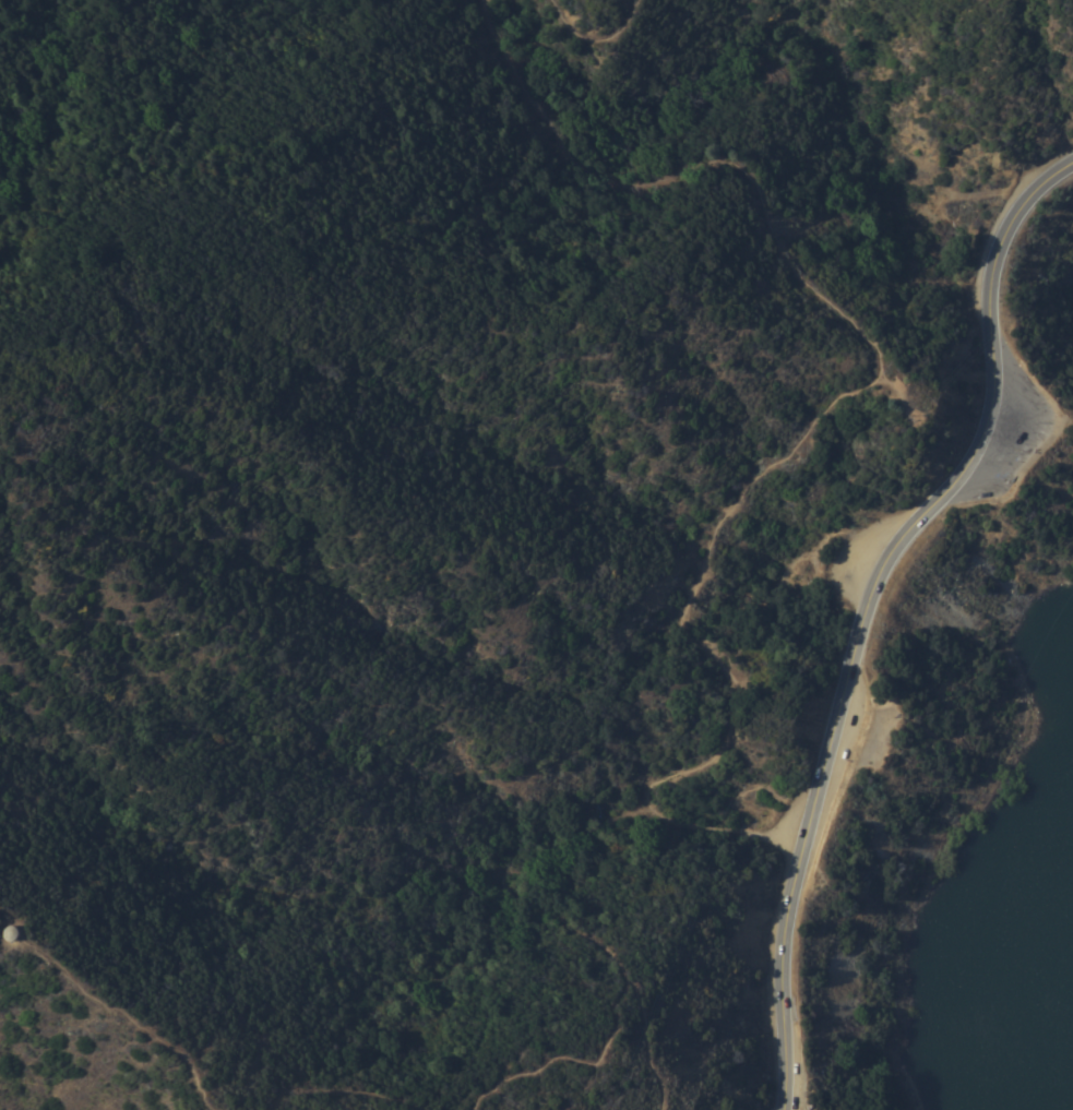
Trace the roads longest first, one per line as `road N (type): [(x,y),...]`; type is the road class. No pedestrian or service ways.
road 1 (secondary): [(1072,162),(1022,206),(994,263),(994,389),(980,442),(890,554),(866,616),(785,921),(784,1109)]

